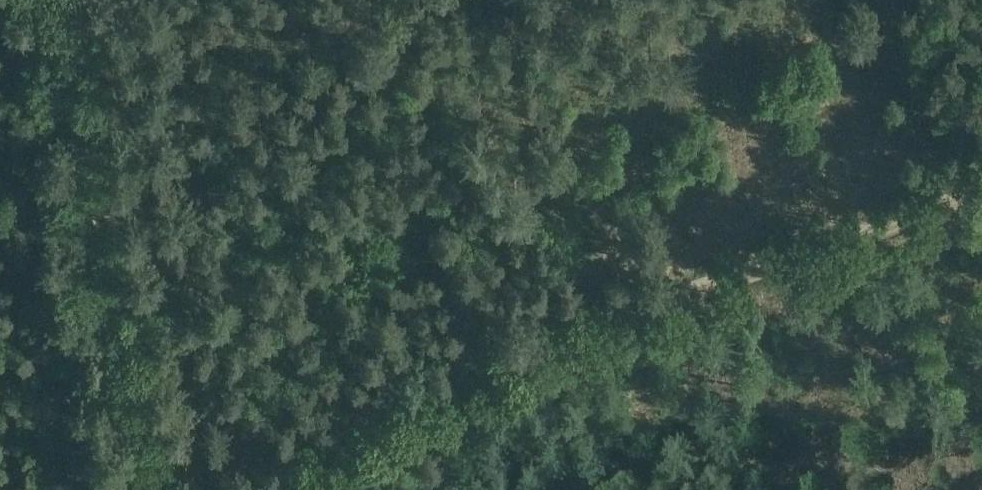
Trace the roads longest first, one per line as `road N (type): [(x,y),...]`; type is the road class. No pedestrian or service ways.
road 1 (track): [(949,210),(580,338),(291,489)]
road 2 (track): [(88,0),(125,350),(150,489)]
road 3 (track): [(884,0),(949,210)]

